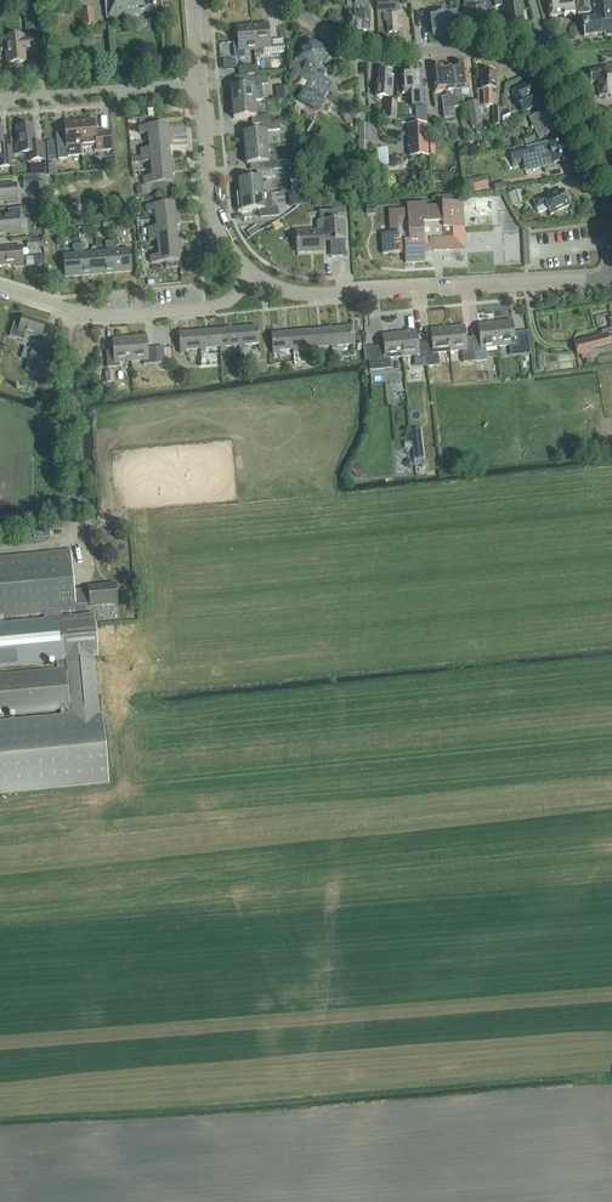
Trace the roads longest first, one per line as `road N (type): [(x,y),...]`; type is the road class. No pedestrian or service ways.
road 1 (tertiary): [(608,277),(606,193),(543,67),(514,49),(488,47),(379,54),(277,0)]
road 2 (tertiary): [(608,277),(331,294),(288,290),(254,274)]
road 3 (residential): [(254,274),(227,302),(103,316),(0,287)]
road 4 (tertiary): [(254,274),(213,214),(200,85)]
road 5 (residential): [(0,104),(200,85)]

